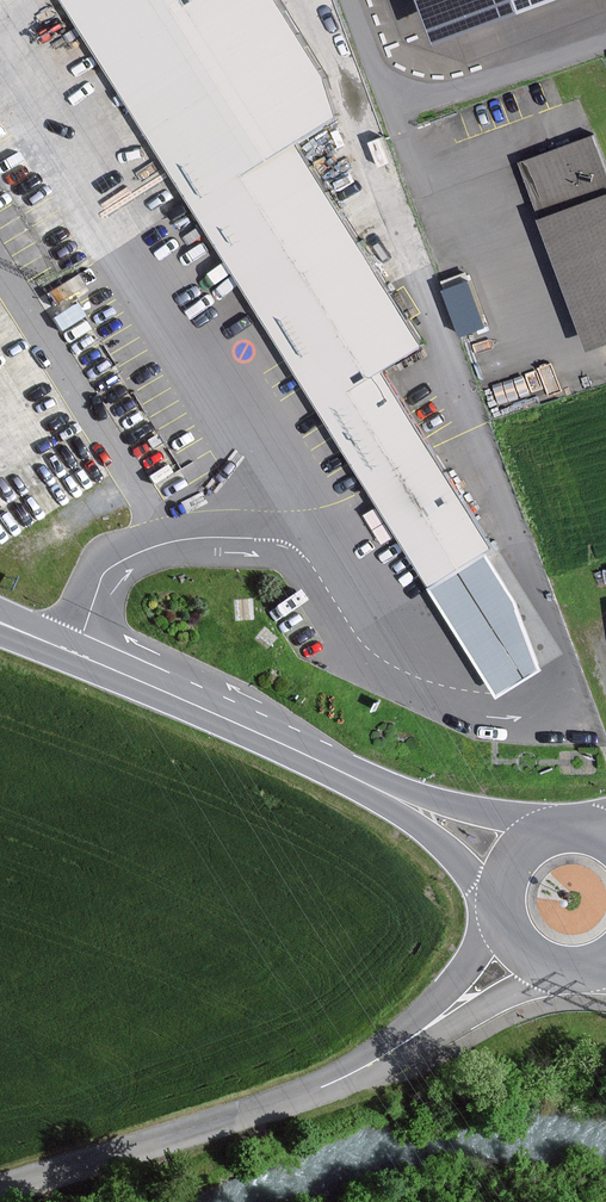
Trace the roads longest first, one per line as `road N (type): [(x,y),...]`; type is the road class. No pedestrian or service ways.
road 1 (unclassified): [(0,1190),(319,1088),(390,1052)]
road 2 (primary): [(377,791),(0,623)]
road 3 (unclassified): [(349,0),(451,253)]
road 4 (unclassified): [(390,1052),(568,969)]
road 5 (primary): [(557,828),(377,791)]
road 6 (unclassified): [(503,919),(390,1052)]
road 7 (primary): [(377,791),(500,905)]

